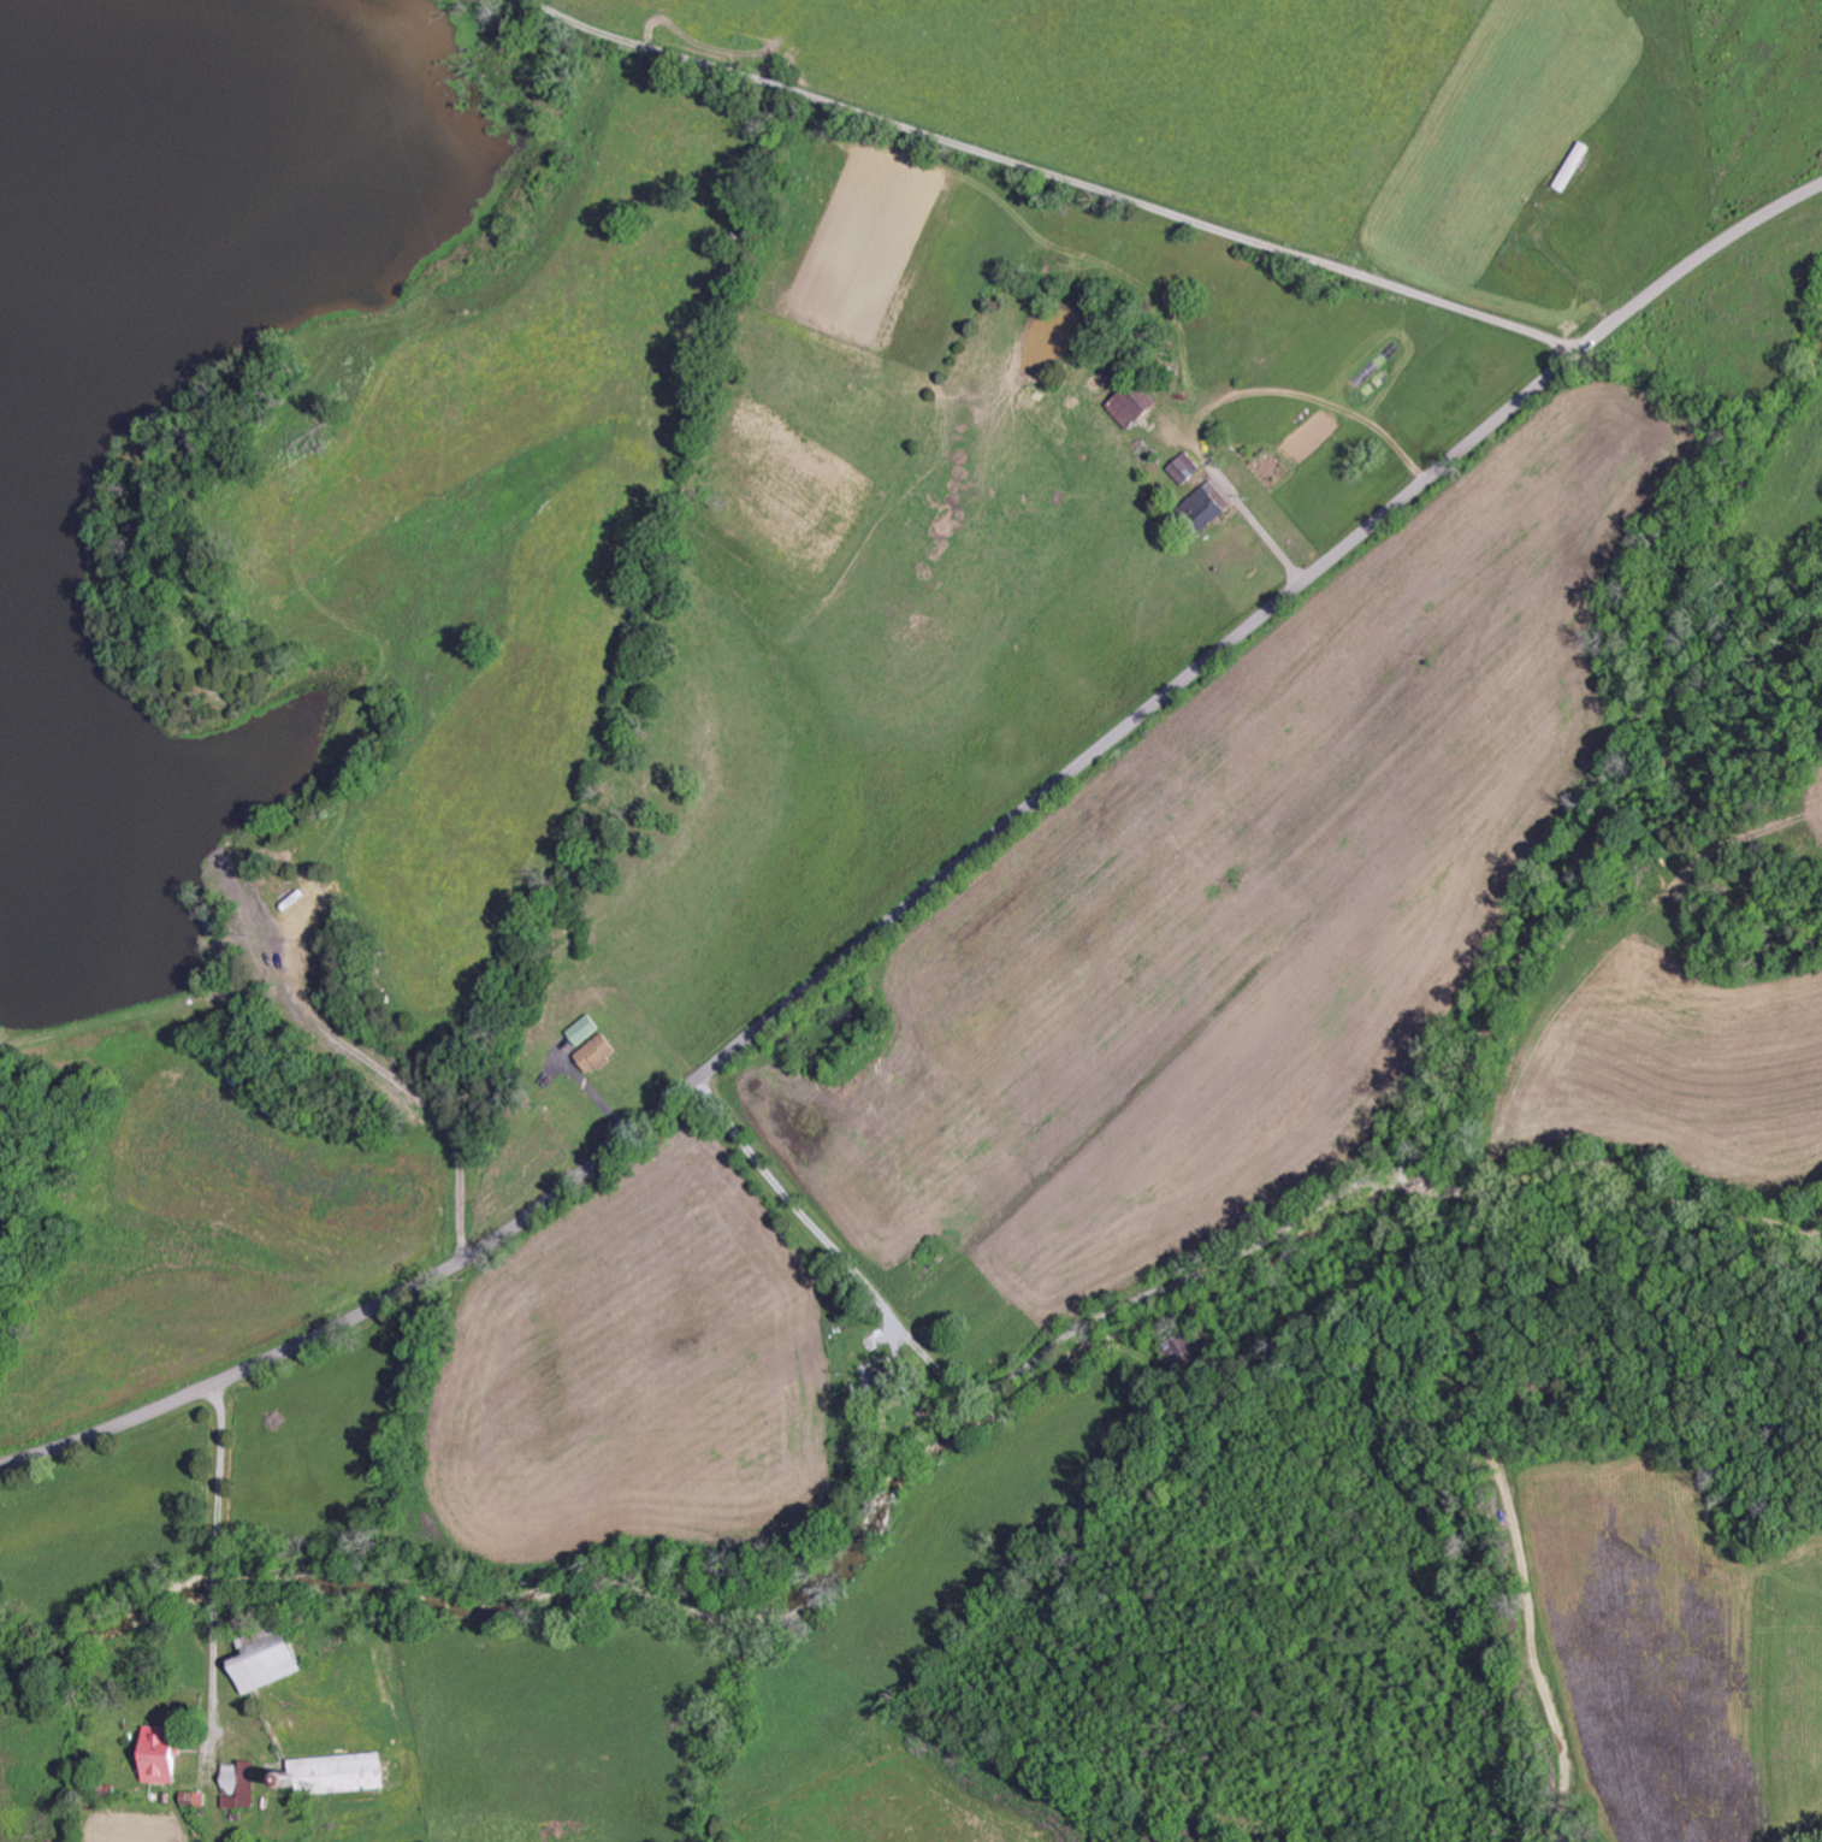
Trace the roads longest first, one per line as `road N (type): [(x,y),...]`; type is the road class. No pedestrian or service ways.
road 1 (residential): [(0,1464),(264,1360),(419,1281),(549,1198),(1578,350),(1681,268),(1821,185)]

